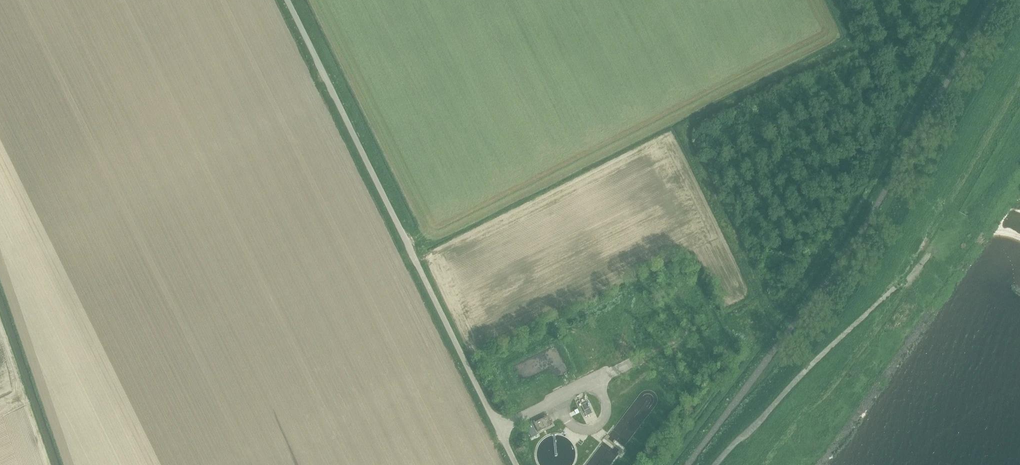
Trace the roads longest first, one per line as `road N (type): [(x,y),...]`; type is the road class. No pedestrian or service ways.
road 1 (unclassified): [(517,464),(288,0)]
road 2 (track): [(764,292),(684,131),(854,46)]

